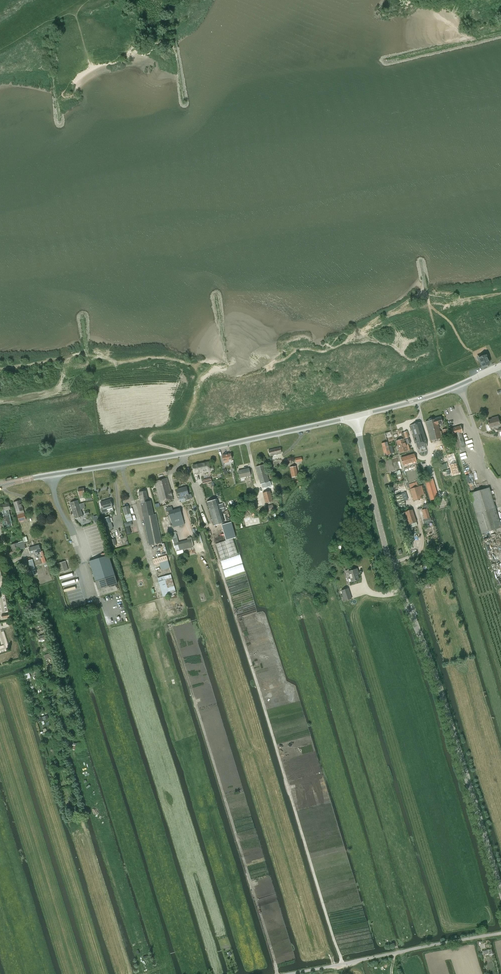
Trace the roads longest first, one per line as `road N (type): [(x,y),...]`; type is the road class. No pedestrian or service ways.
road 1 (unclassified): [(500,888),(446,701),(392,561),(355,416)]
road 2 (track): [(343,964),(217,559)]
road 3 (tertiary): [(0,486),(355,416)]
road 4 (track): [(277,973),(172,628)]
road 5 (tertiary): [(355,416),(500,366)]

